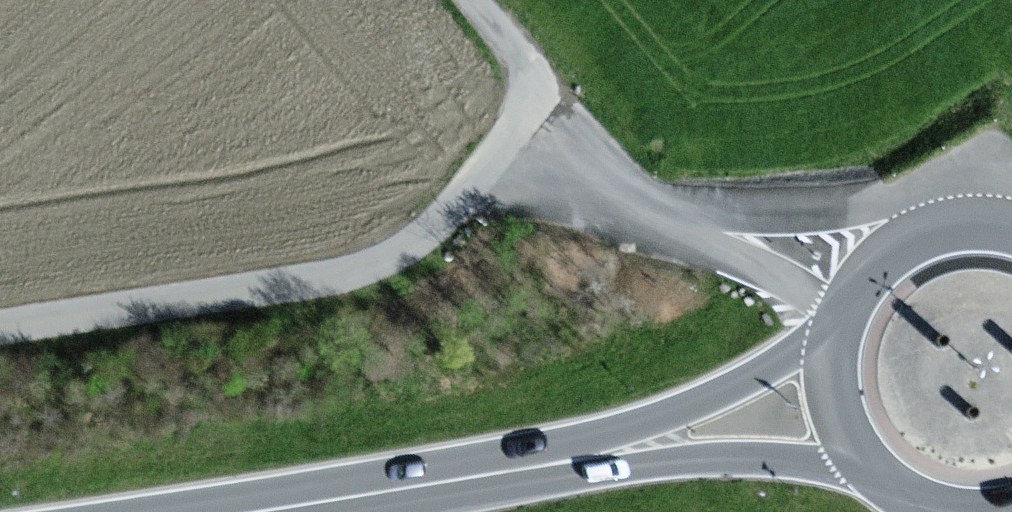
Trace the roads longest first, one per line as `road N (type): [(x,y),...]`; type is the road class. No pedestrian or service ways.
road 1 (unclassified): [(471,0),(517,54),(533,92),(517,123),(419,240),(373,266),(309,283),(0,325)]
road 2 (primary): [(550,467),(772,462),(896,476)]
road 3 (primary): [(853,321),(690,410),(550,467)]
road 4 (primary): [(550,467),(253,511)]
road 5 (primary): [(1011,241),(959,238),(922,248),(876,283),(853,321)]
road 6 (primary): [(853,321),(844,363),(849,405),(866,444),(896,476)]

